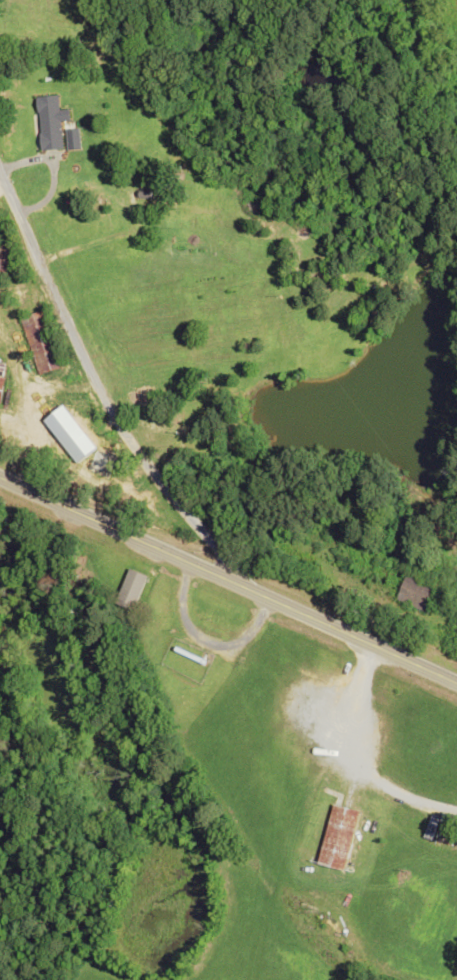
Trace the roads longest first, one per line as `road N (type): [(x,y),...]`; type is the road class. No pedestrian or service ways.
road 1 (residential): [(372,979),(350,973),(260,903),(90,595),(90,540),(81,516)]
road 2 (primary): [(456,686),(0,480)]
road 3 (residential): [(228,583),(224,564),(108,412),(0,180)]

